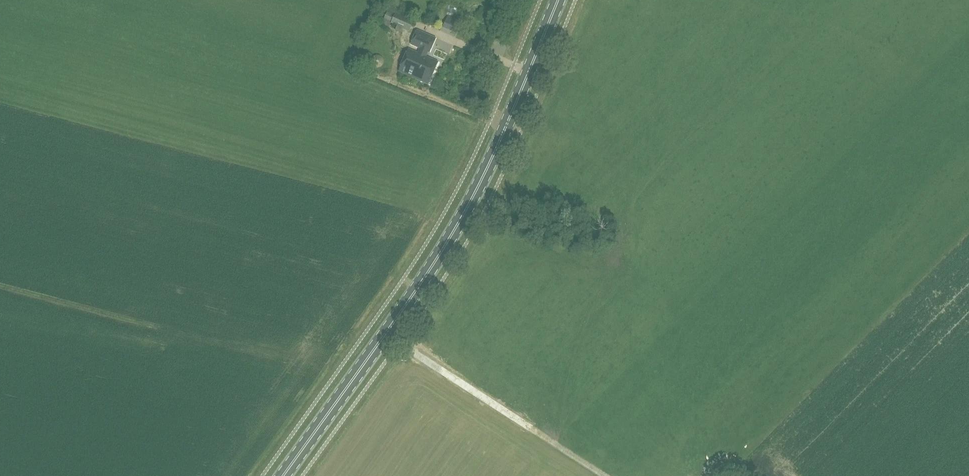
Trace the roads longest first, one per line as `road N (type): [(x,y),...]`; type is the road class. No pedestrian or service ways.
road 1 (primary): [(284,475),(466,212),(560,0)]

